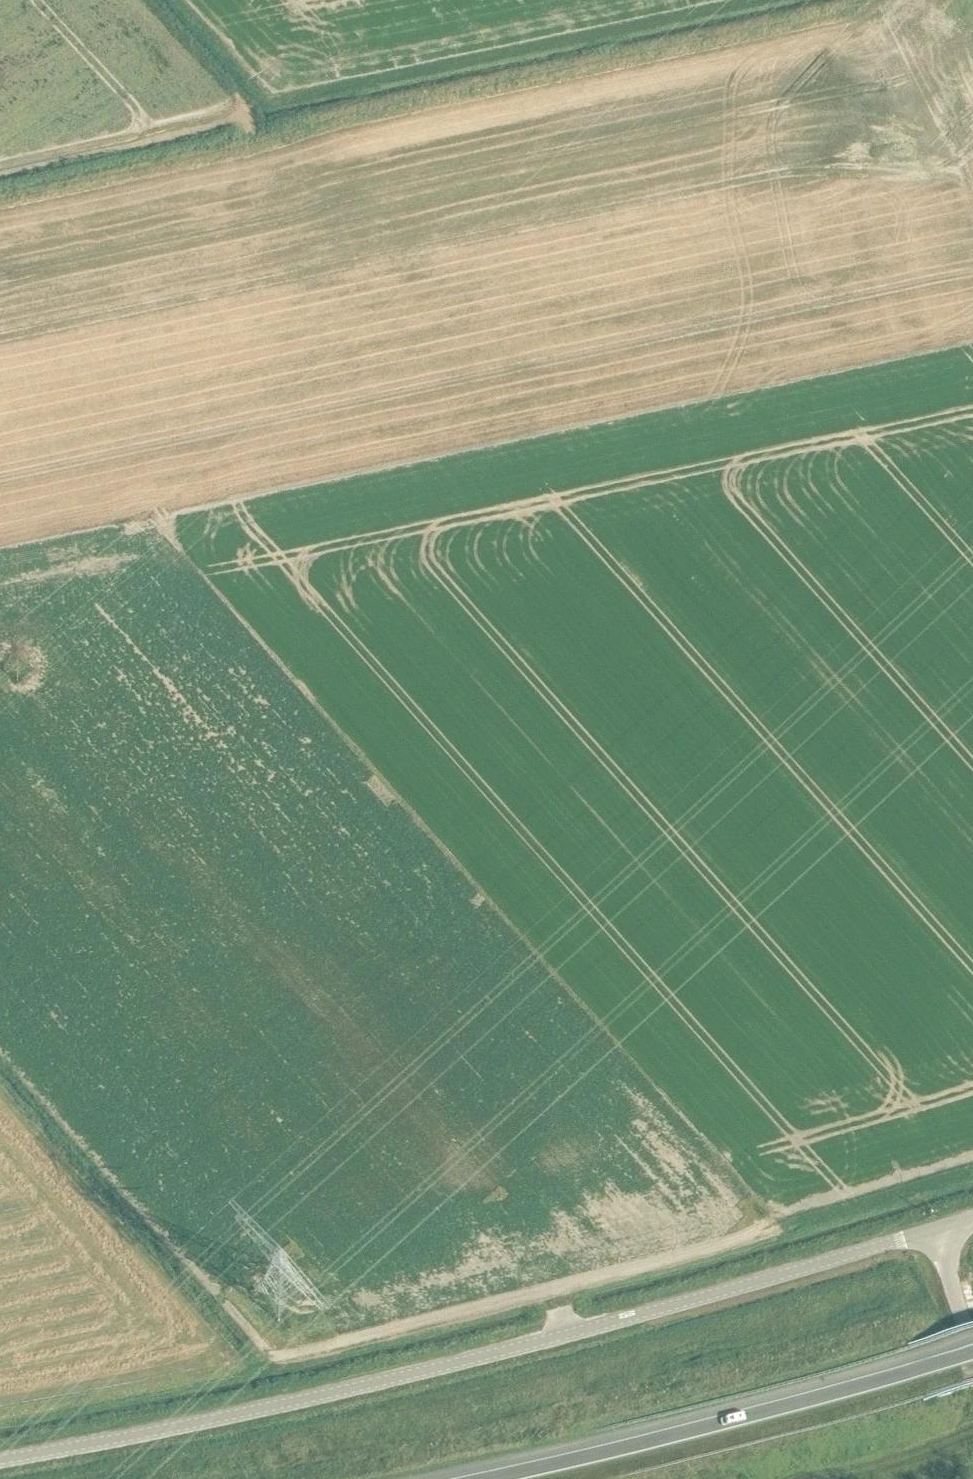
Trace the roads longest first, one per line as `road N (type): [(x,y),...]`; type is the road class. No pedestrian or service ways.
road 1 (unclassified): [(936,1230),(617,1321),(285,1401),(0,1454)]
road 2 (motorway): [(972,1353),(475,1478)]
road 3 (unclassified): [(972,1372),(936,1230)]

